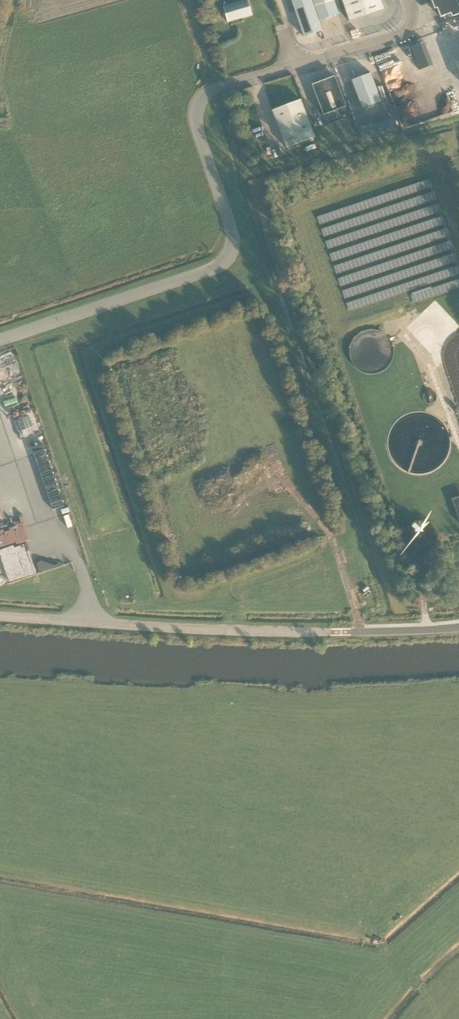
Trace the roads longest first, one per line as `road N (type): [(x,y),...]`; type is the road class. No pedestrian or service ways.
road 1 (tertiary): [(343,632),(0,616)]
road 2 (unclassified): [(410,0),(411,23),(398,37),(216,89)]

